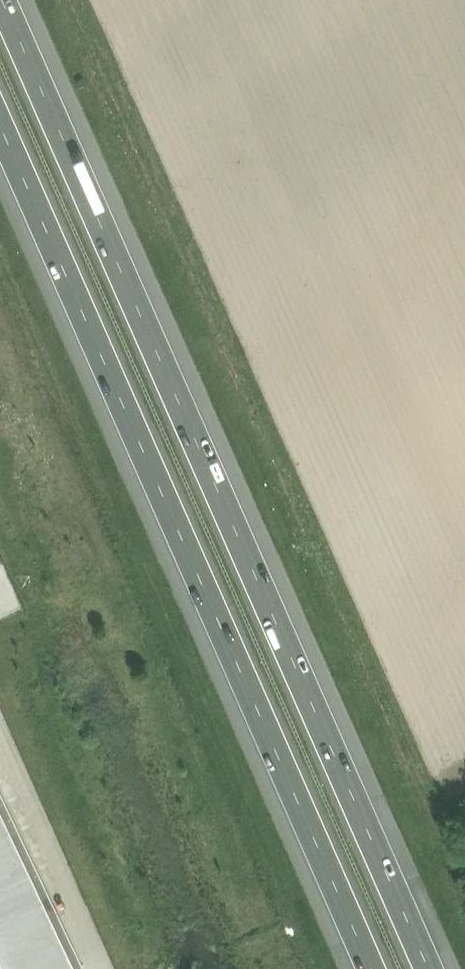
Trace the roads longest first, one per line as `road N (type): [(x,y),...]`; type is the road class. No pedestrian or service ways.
road 1 (motorway): [(429,968),(4,0)]
road 2 (motorway): [(0,123),(372,968)]

